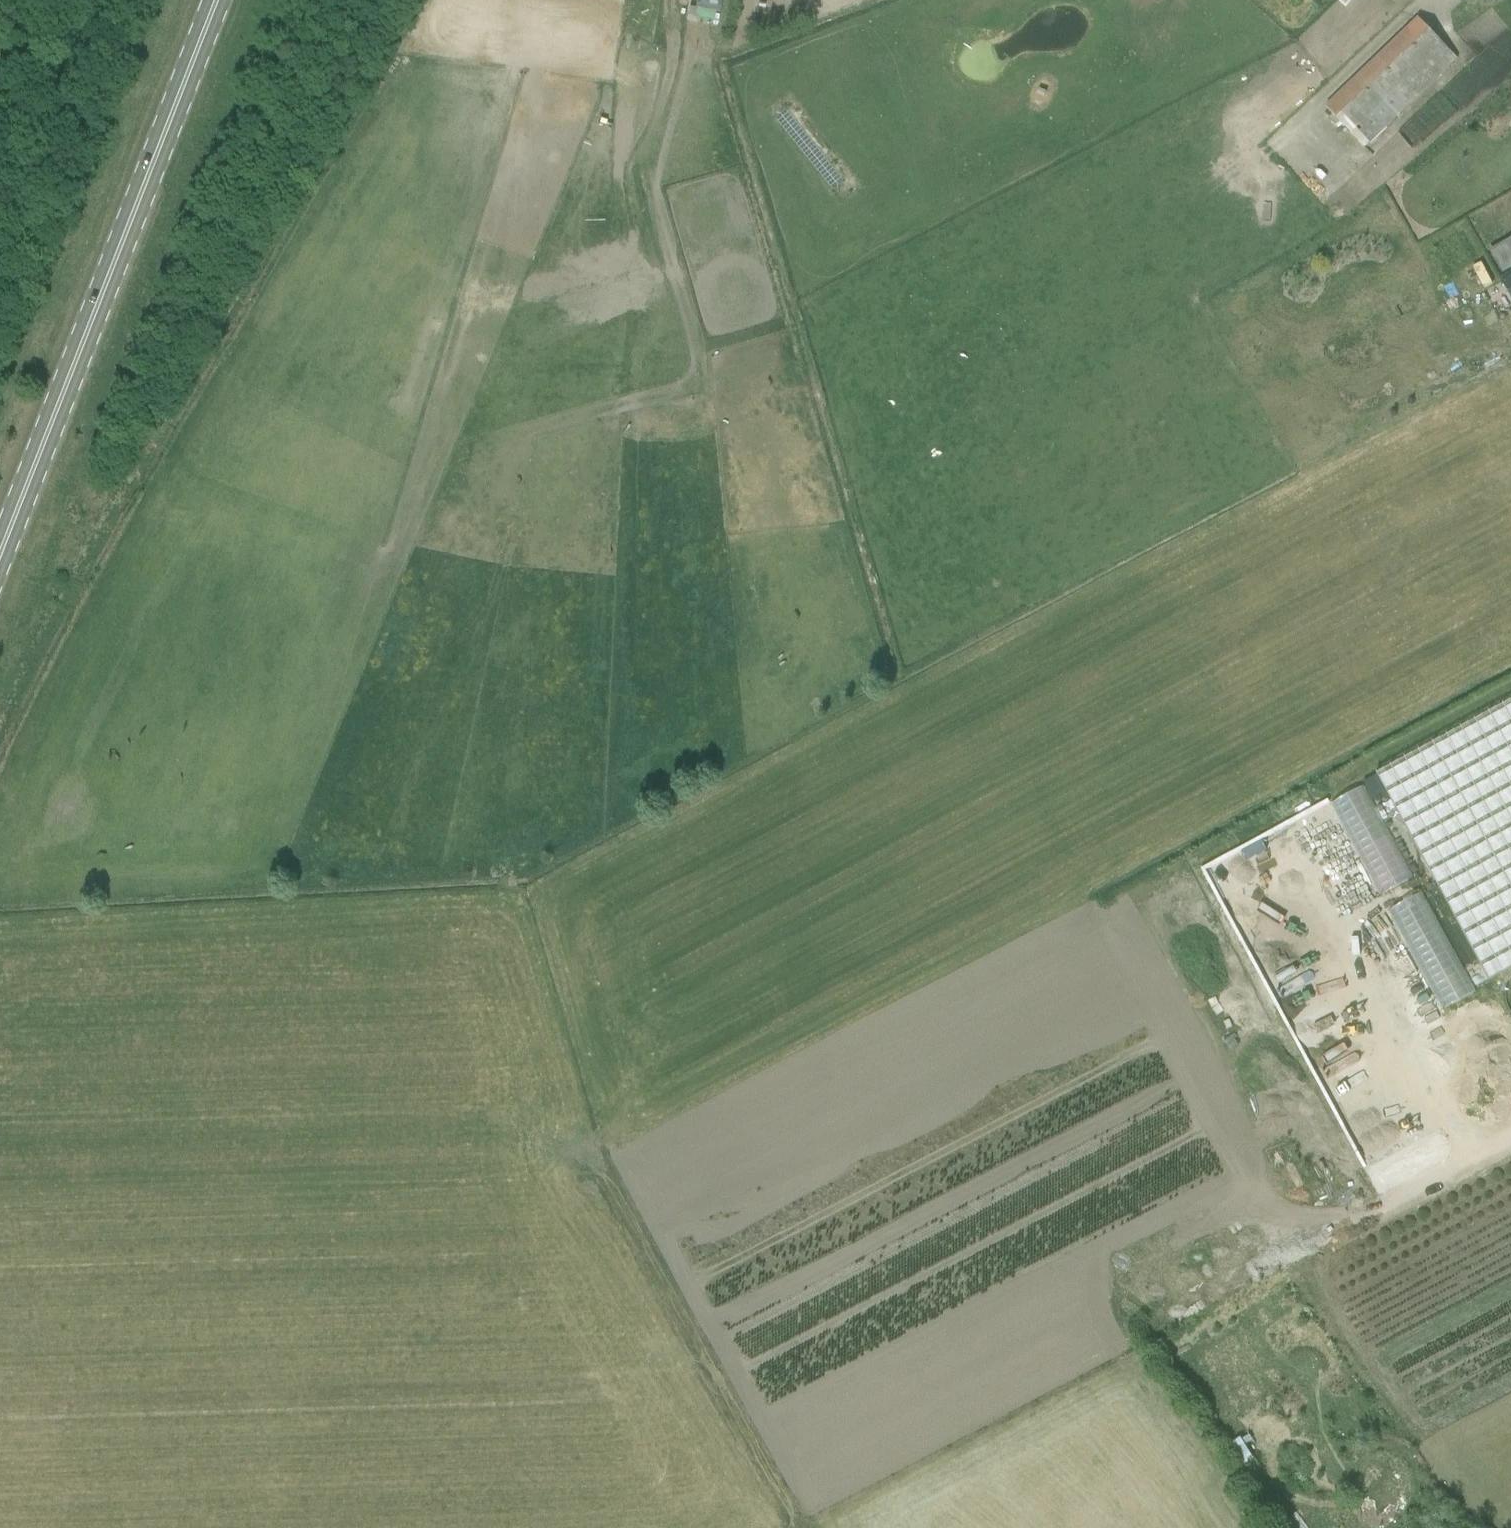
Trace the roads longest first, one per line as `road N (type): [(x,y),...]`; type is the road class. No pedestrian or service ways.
road 1 (primary): [(0,541),(214,0)]

